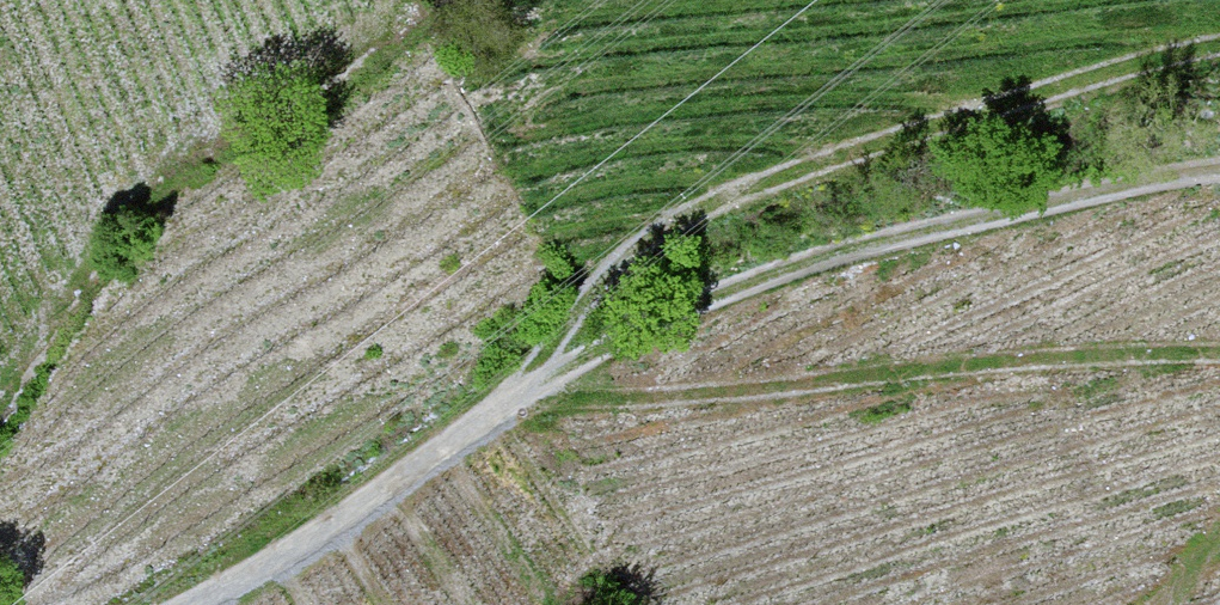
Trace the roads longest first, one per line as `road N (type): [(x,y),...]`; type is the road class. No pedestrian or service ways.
road 1 (track): [(196,604),(553,379),(790,275),(1055,200),(1219,173)]
road 2 (track): [(513,404),(546,344),(606,266),(769,182),(1194,49),(1219,49)]

